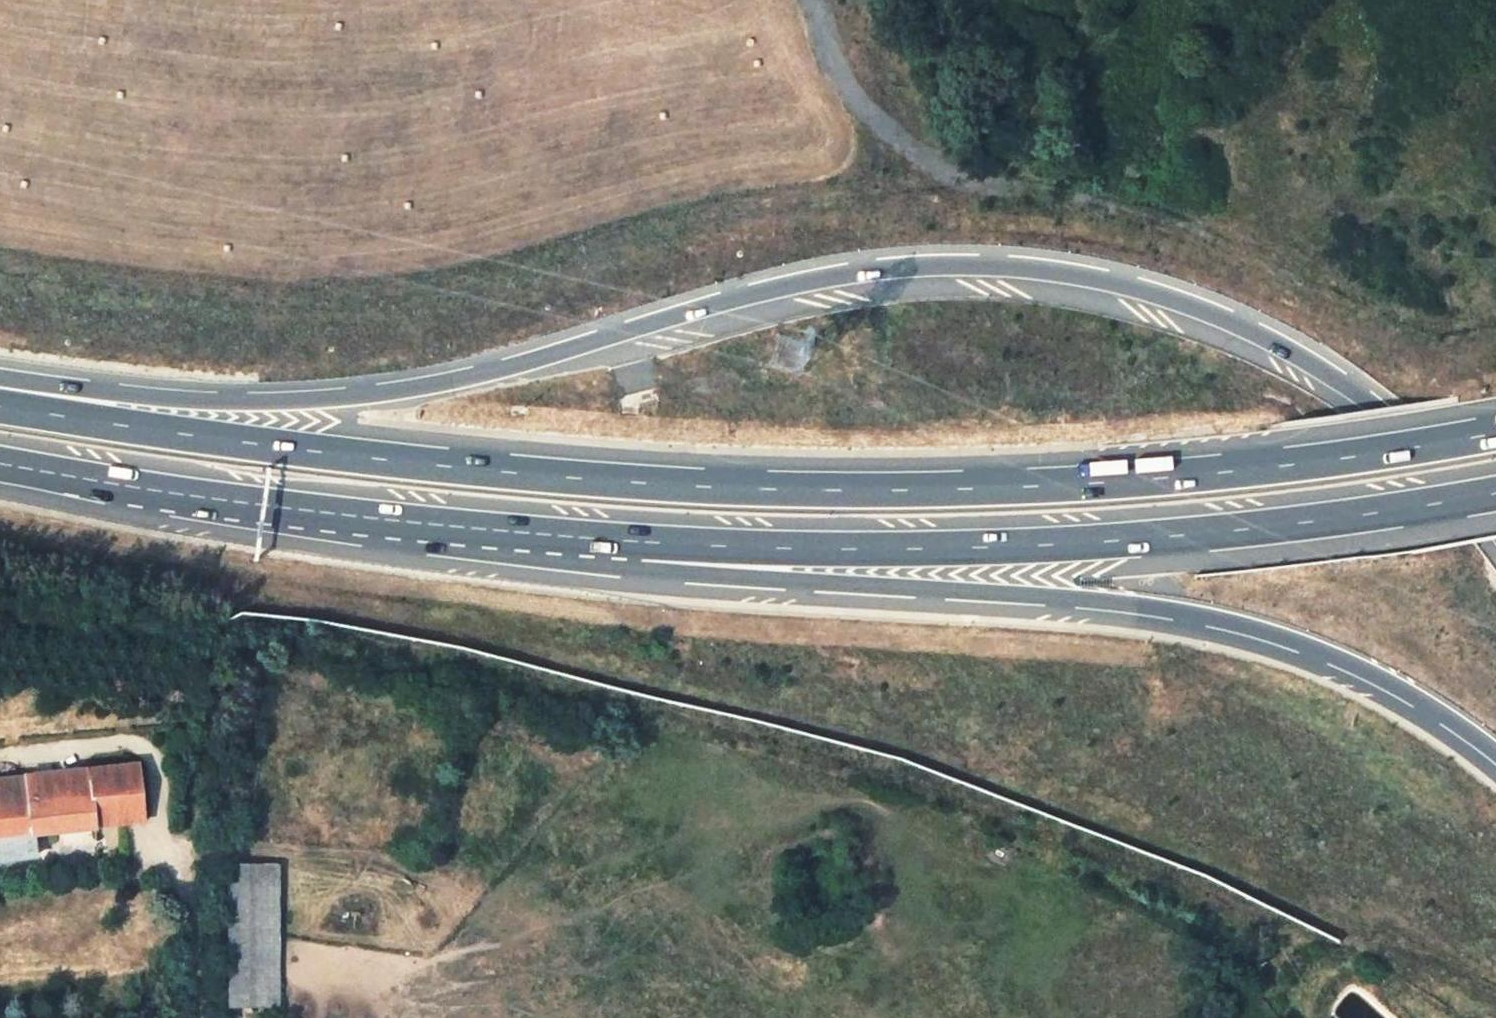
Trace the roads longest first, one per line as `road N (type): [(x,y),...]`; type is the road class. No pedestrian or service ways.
road 1 (motorway): [(1495,533),(1368,404),(1314,365),(1158,294),(1016,267),(867,272),(772,291),(438,384),(213,395),(0,373)]
road 2 (motorway): [(1495,434),(1266,467),(1048,486),(850,488),(636,483),(413,463),(0,402)]
road 3 (motorway): [(643,541),(726,579),(1039,602),(1233,631),(1335,664),(1454,728),(1495,764)]
road 4 (motorway): [(643,541),(1108,545),(1495,488)]
road 5 (motorway): [(0,461),(234,502),(643,541)]
road 6 (track): [(253,635),(191,771),(185,846),(197,929),(195,1017)]

